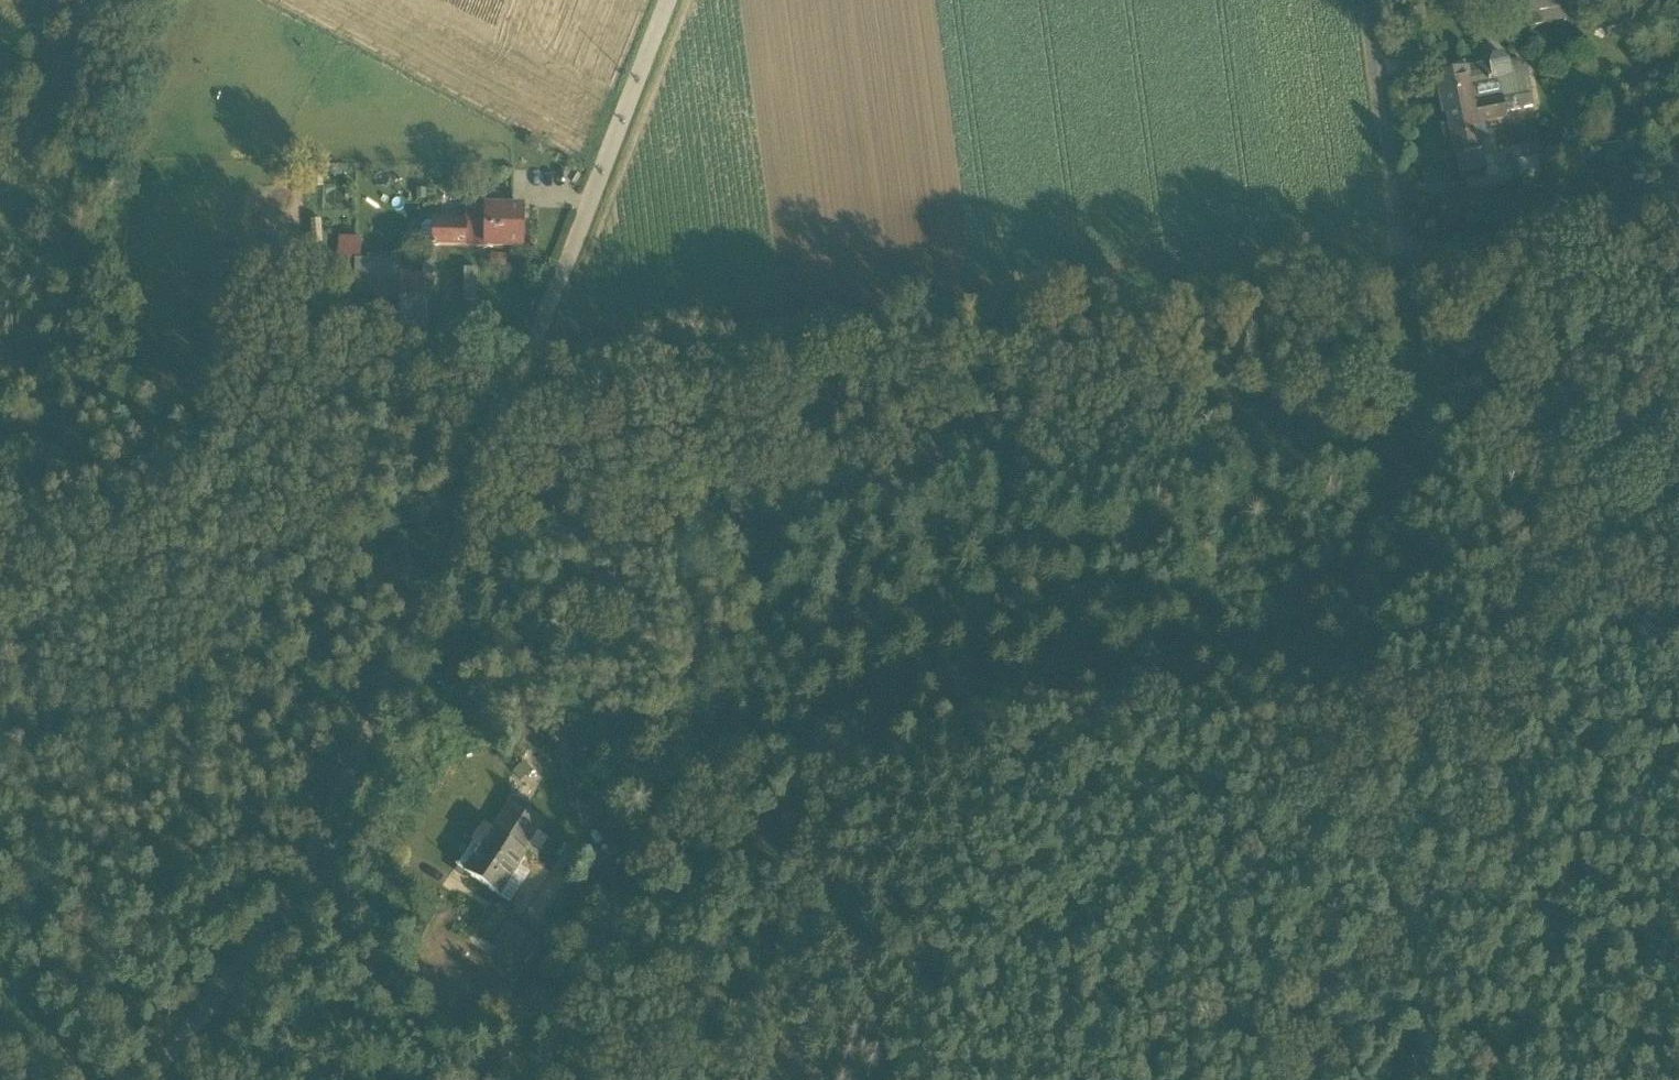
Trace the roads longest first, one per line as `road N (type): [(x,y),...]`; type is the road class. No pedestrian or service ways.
road 1 (unclassified): [(147,1079),(316,850),(459,536),(669,0)]
road 2 (track): [(1399,244),(526,364)]
road 3 (unclassified): [(1399,244),(1364,0)]
road 4 (track): [(136,1079),(0,958)]

